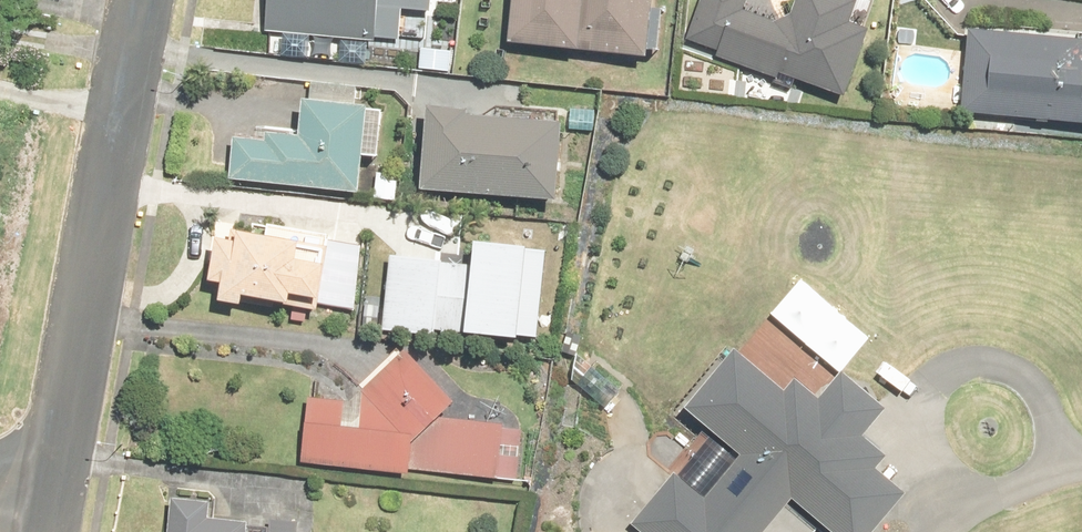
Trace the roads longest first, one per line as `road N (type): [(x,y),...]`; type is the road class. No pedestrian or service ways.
road 1 (residential): [(140,0),(46,493)]

